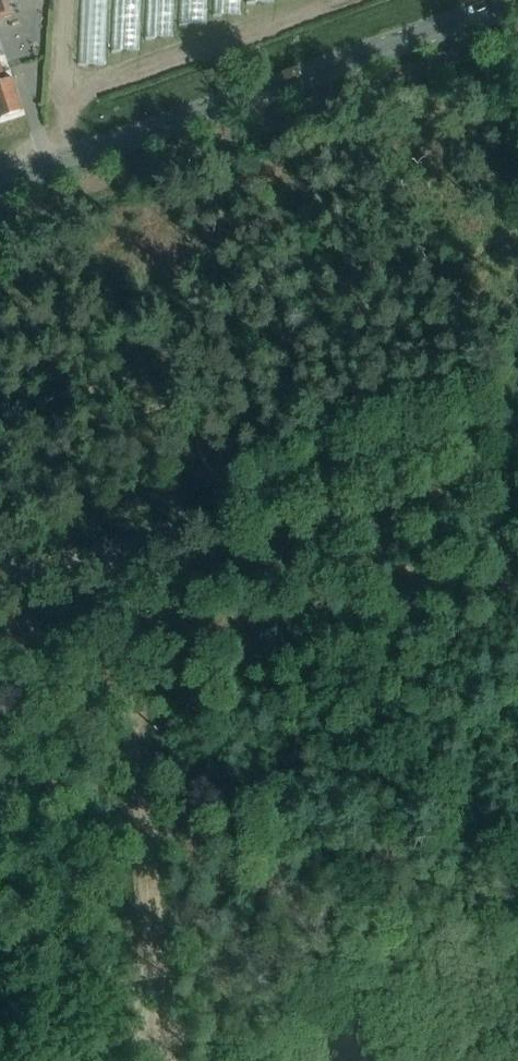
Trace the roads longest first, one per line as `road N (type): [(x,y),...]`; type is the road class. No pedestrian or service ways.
road 1 (tertiary): [(517,6),(0,192)]
road 2 (track): [(0,578),(517,413)]
road 3 (track): [(109,543),(158,1060)]

